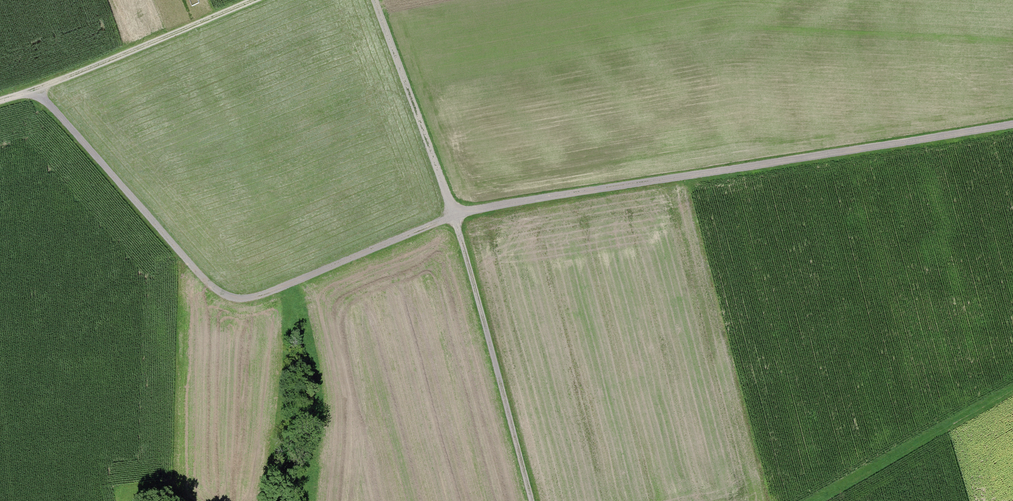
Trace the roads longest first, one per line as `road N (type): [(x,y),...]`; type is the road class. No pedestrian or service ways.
road 1 (track): [(37,87),(196,270),(239,298),(456,212),(1012,123)]
road 2 (track): [(376,0),(456,212),(533,500)]
road 3 (track): [(248,0),(0,98)]

